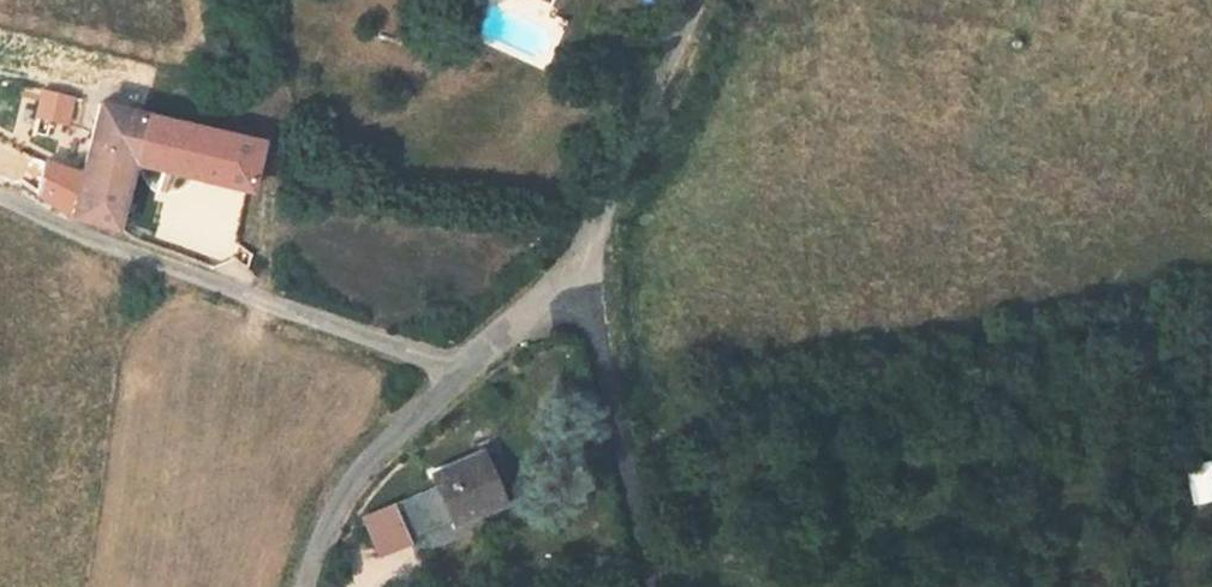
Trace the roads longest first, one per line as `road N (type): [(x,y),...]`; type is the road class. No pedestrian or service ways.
road 1 (unclassified): [(0,197),(456,371)]
road 2 (unclassified): [(700,0),(580,298)]
road 3 (unclassified): [(580,298),(651,586)]
road 4 (unclassified): [(456,371),(359,471),(319,543),(305,586)]
road 5 (unclassified): [(580,298),(527,318),(456,371)]

